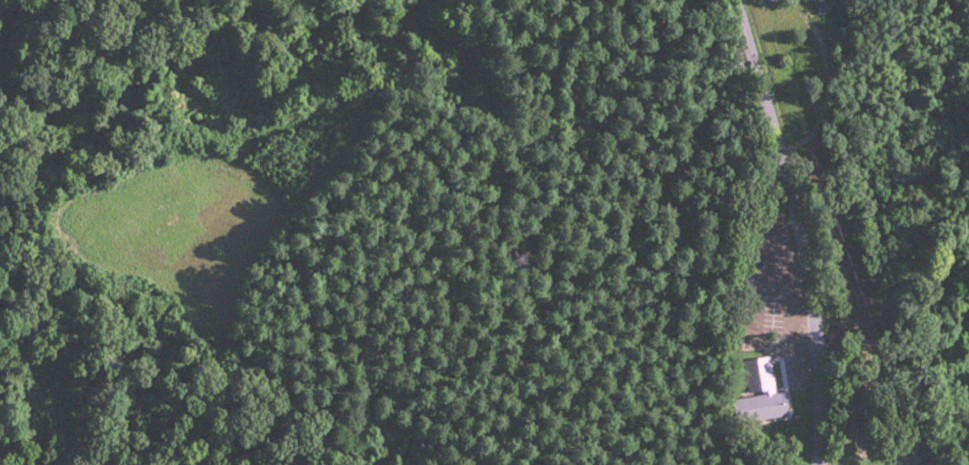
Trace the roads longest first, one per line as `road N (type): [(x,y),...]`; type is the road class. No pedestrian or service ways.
road 1 (tertiary): [(847,464),(852,304),(773,0)]

